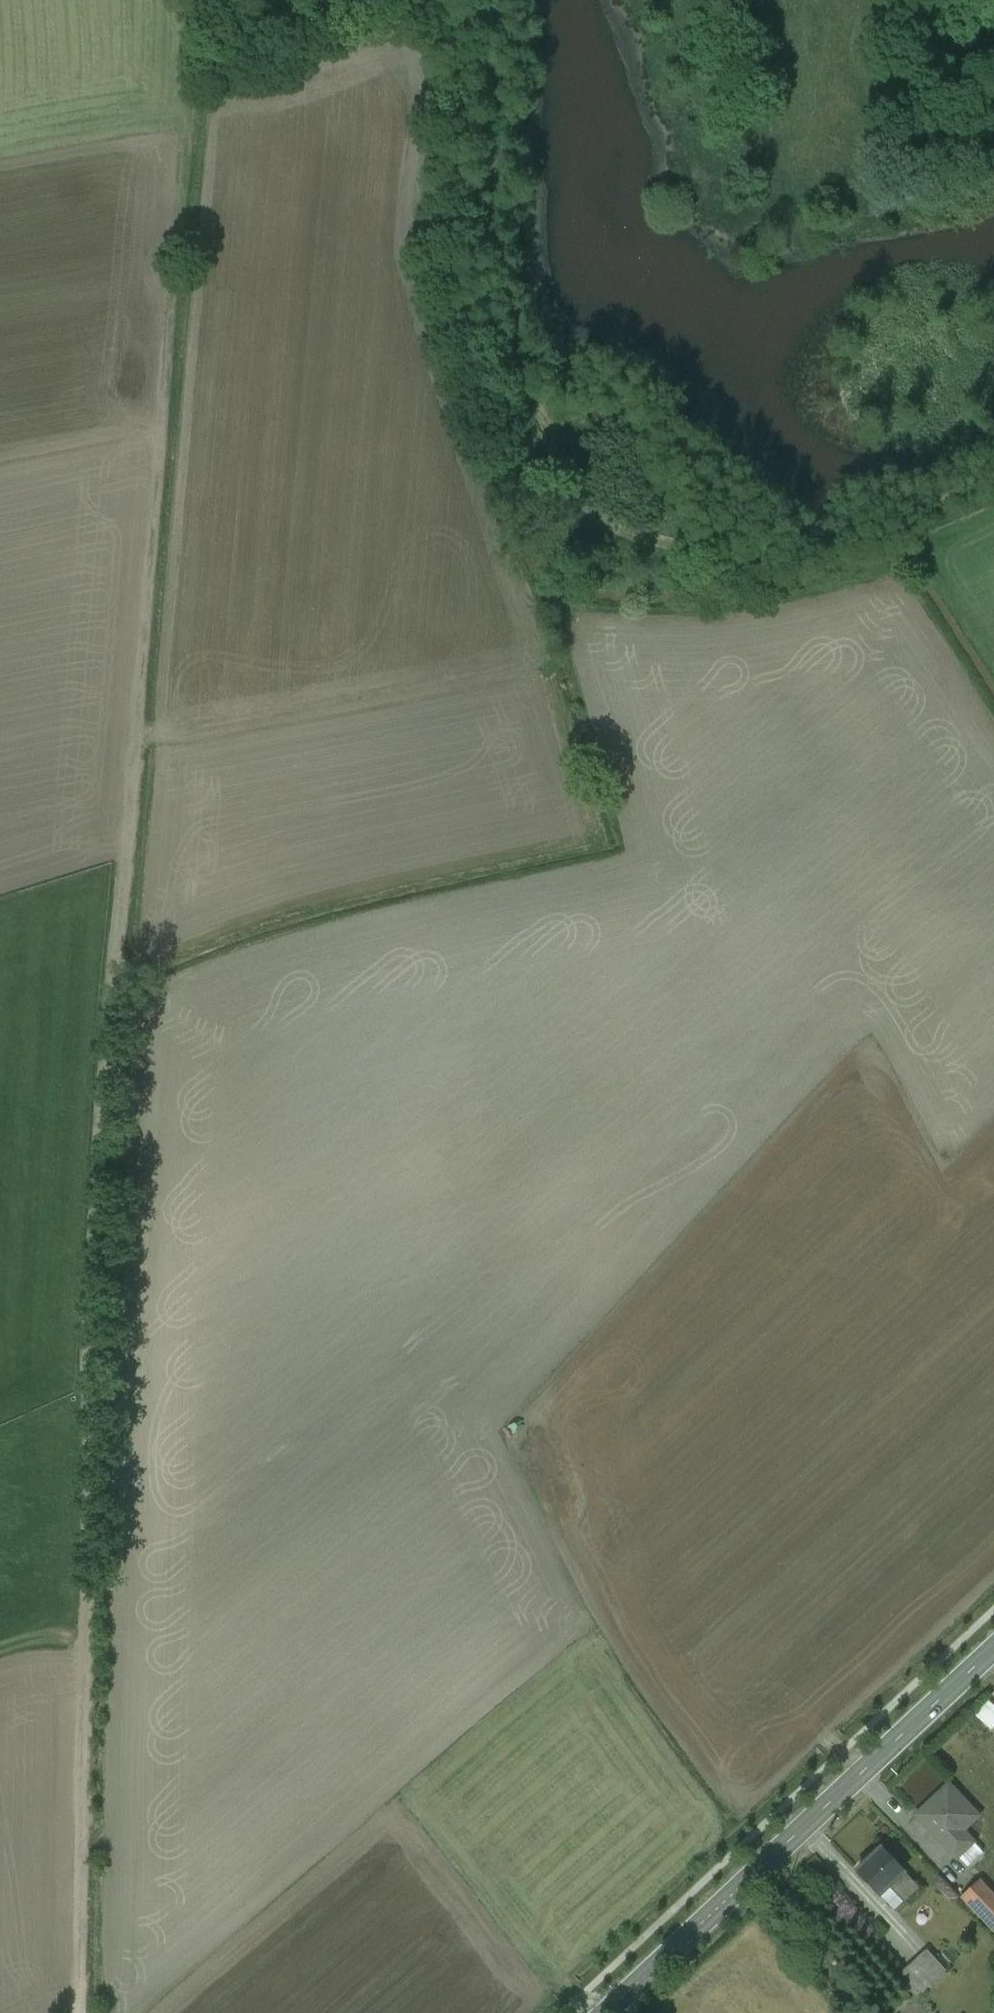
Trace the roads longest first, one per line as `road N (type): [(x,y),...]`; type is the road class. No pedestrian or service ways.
road 1 (track): [(82,2012),(82,1464),(202,141)]
road 2 (secondary): [(993,1649),(603,2012)]

